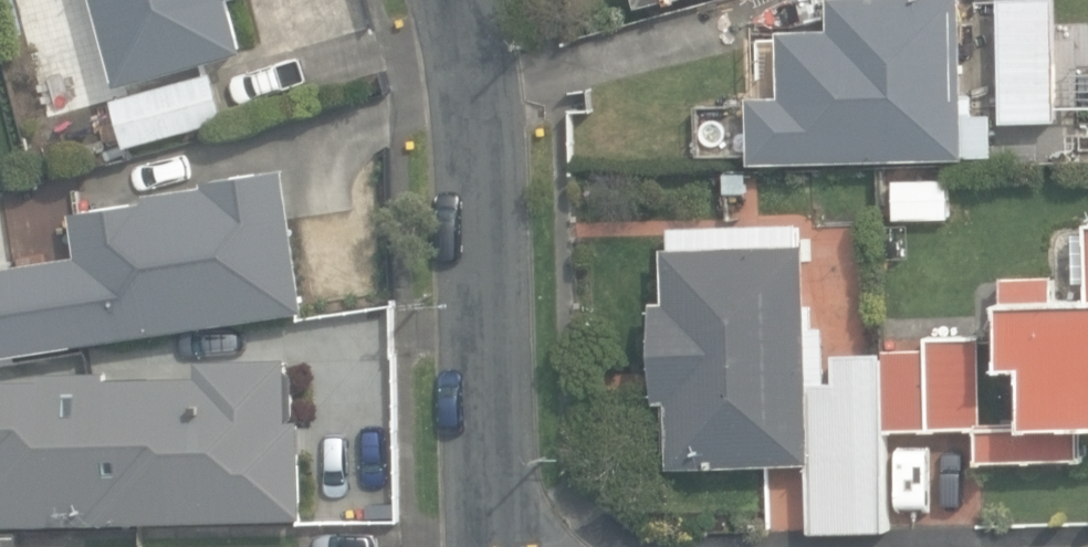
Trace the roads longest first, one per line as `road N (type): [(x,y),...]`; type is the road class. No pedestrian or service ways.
road 1 (residential): [(447,0),(464,90),(485,546)]

